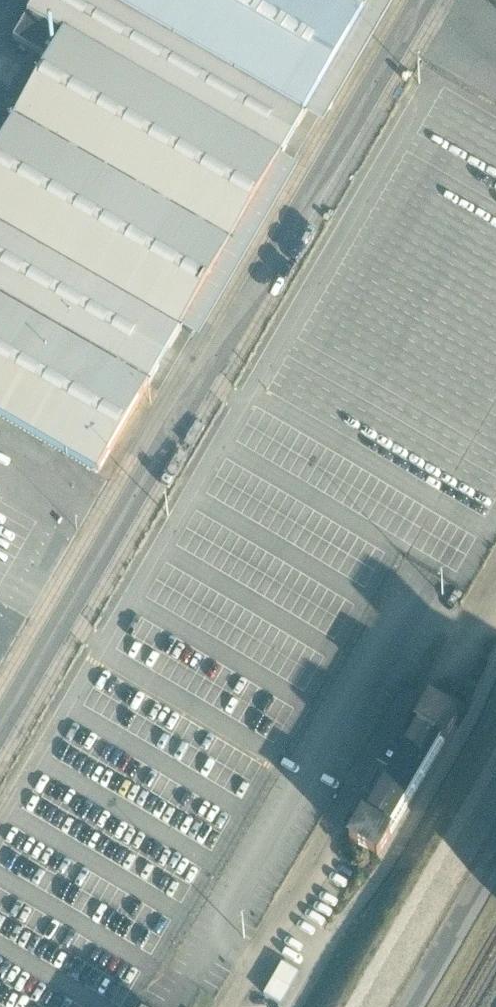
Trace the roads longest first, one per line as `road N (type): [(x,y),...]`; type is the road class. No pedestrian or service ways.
road 1 (unclassified): [(0,730),(424,0)]
road 2 (unclassified): [(290,1006),(386,875),(495,669)]

